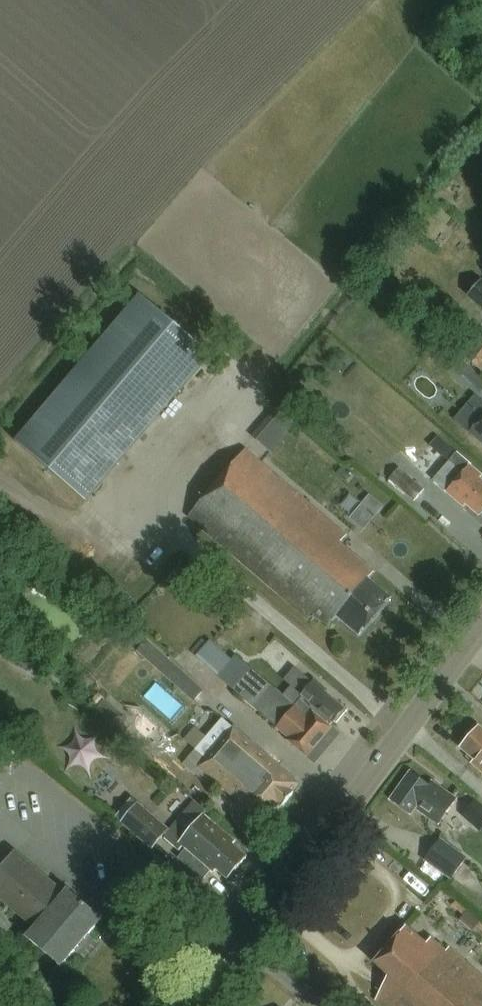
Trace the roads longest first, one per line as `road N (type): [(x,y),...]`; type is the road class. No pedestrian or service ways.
road 1 (secondary): [(244,944),(481,628)]

